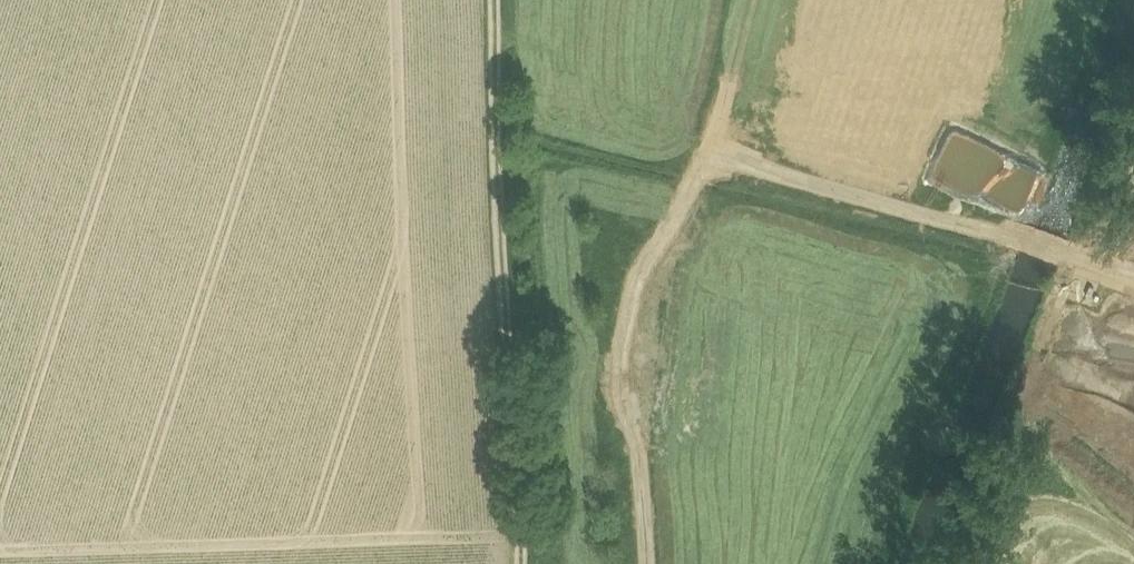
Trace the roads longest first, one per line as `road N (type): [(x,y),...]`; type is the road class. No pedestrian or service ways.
road 1 (track): [(495,0),(498,176),(522,563)]

